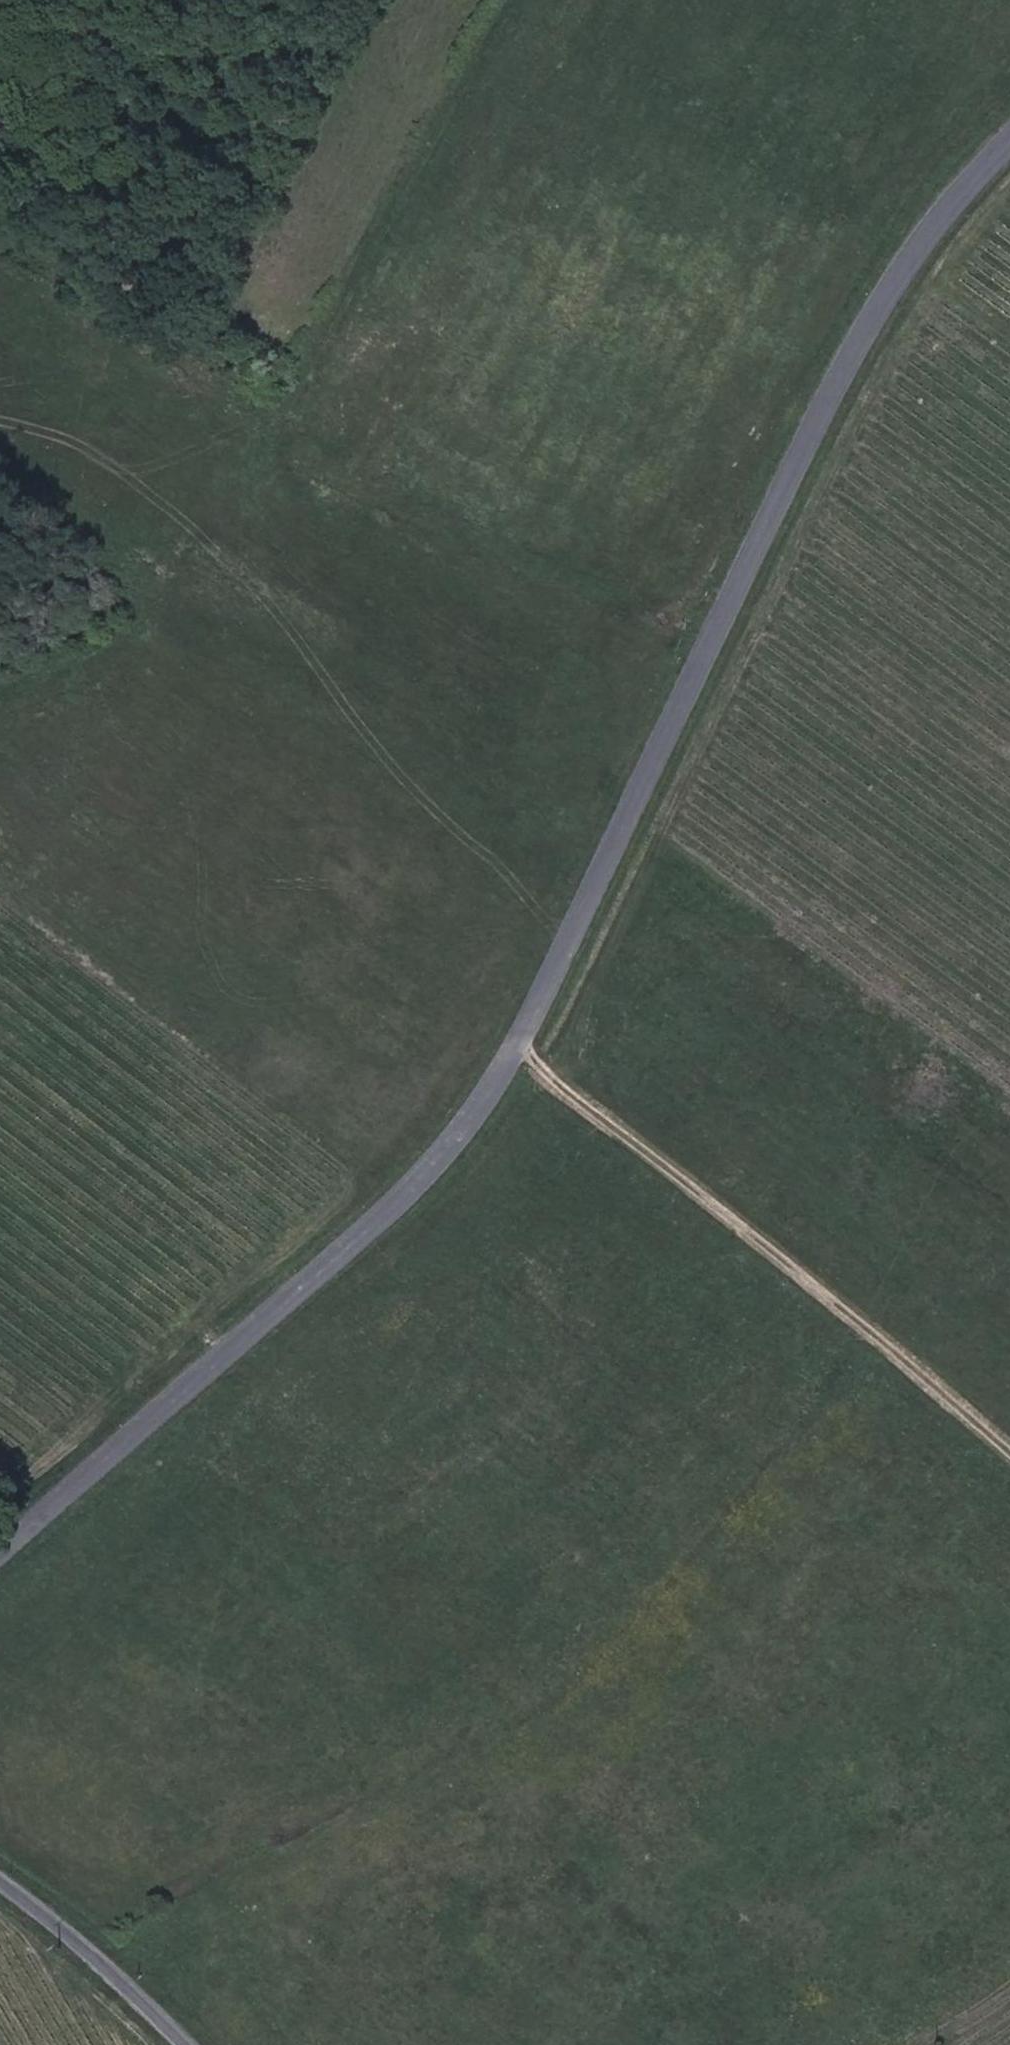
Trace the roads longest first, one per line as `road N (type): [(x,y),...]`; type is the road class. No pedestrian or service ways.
road 1 (tertiary): [(1009,136),(895,274),(838,377),(488,1098),(427,1174),(0,1556)]
road 2 (unclassified): [(184,2044),(0,1876)]

